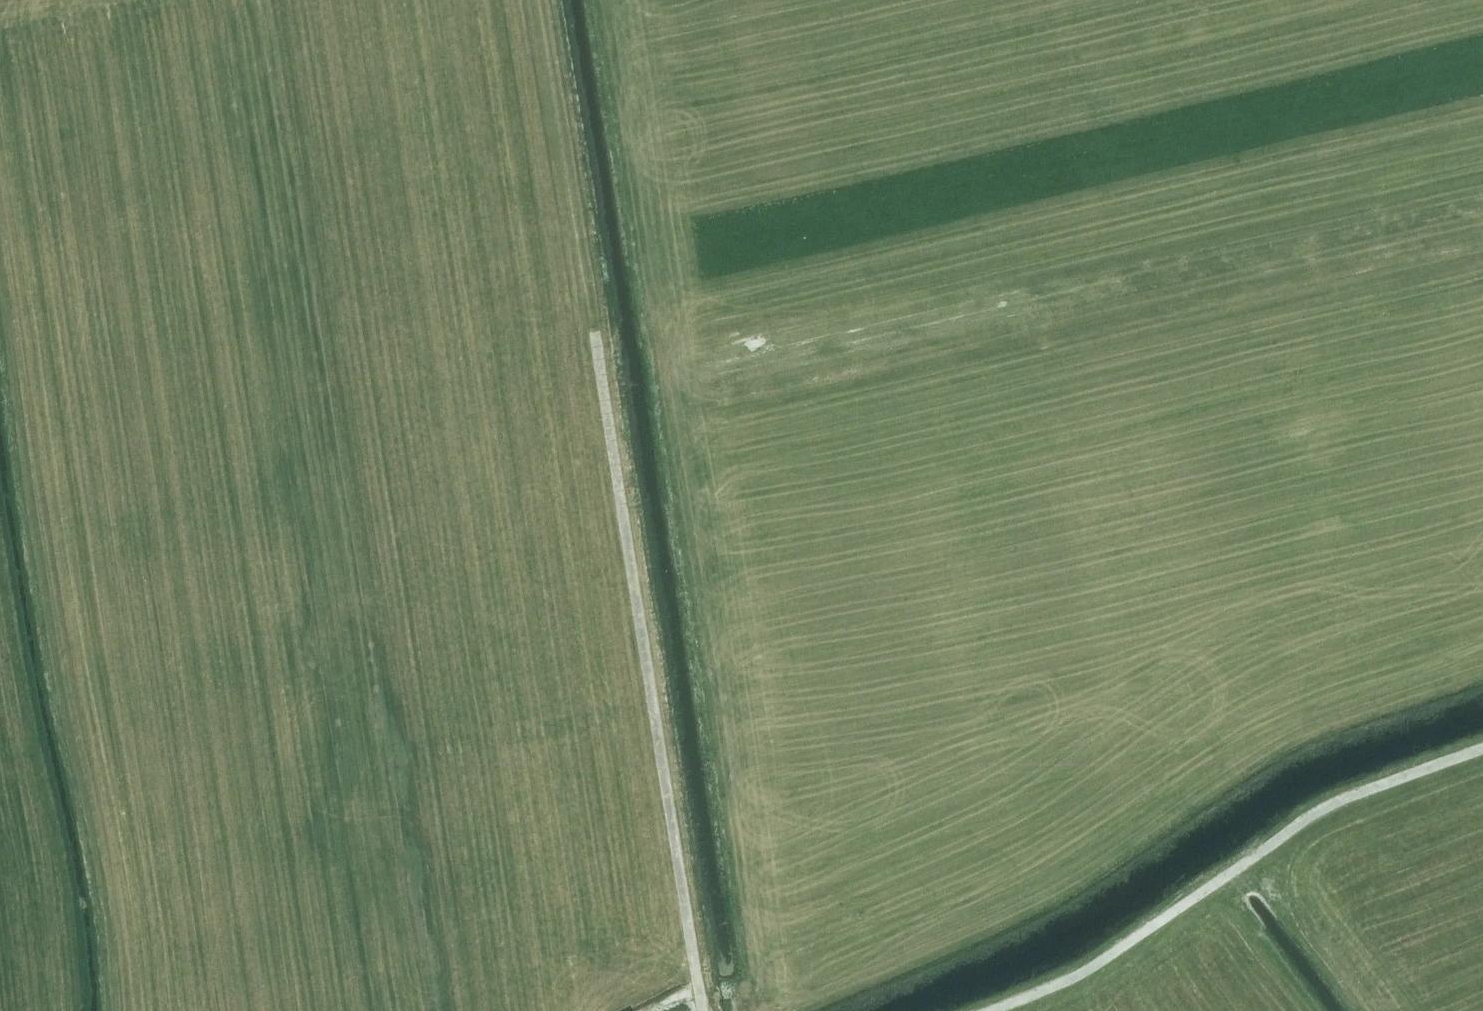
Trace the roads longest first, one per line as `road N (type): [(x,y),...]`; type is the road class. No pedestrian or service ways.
road 1 (track): [(703,1010),(595,338)]
road 2 (unclassified): [(1012,1010),(1088,978),(1321,812),(1482,759)]

